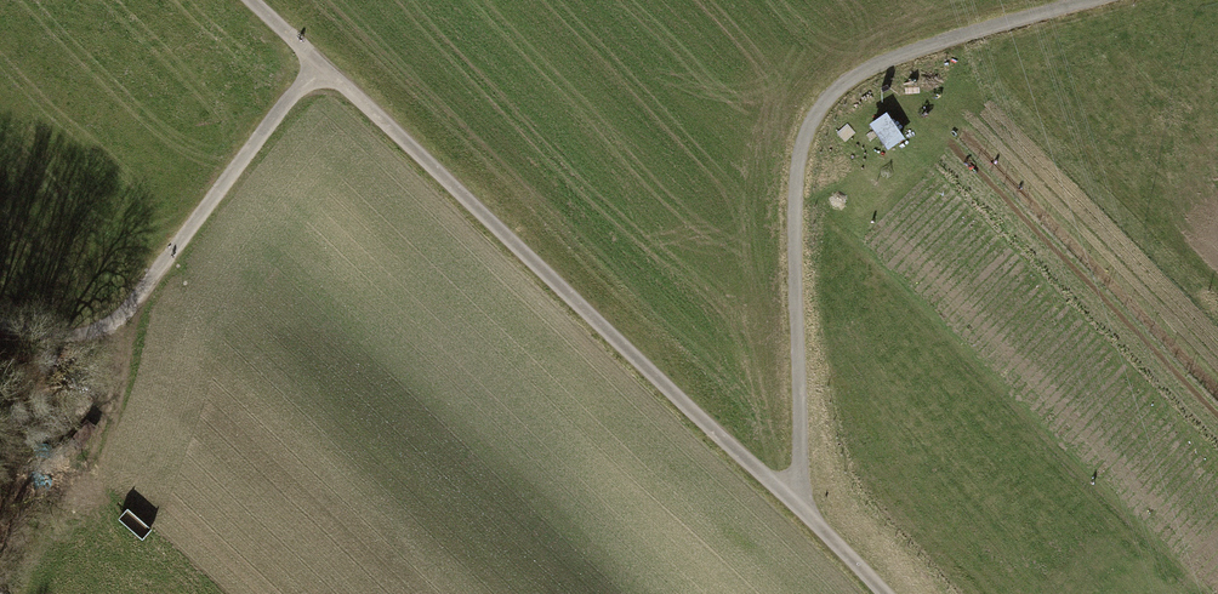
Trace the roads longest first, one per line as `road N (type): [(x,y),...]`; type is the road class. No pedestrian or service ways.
road 1 (track): [(252,0),(802,513),(876,593)]
road 2 (track): [(802,513),(796,203),(807,133),(877,68),(1119,0)]
road 3 (track): [(0,311),(108,343),(323,66)]

